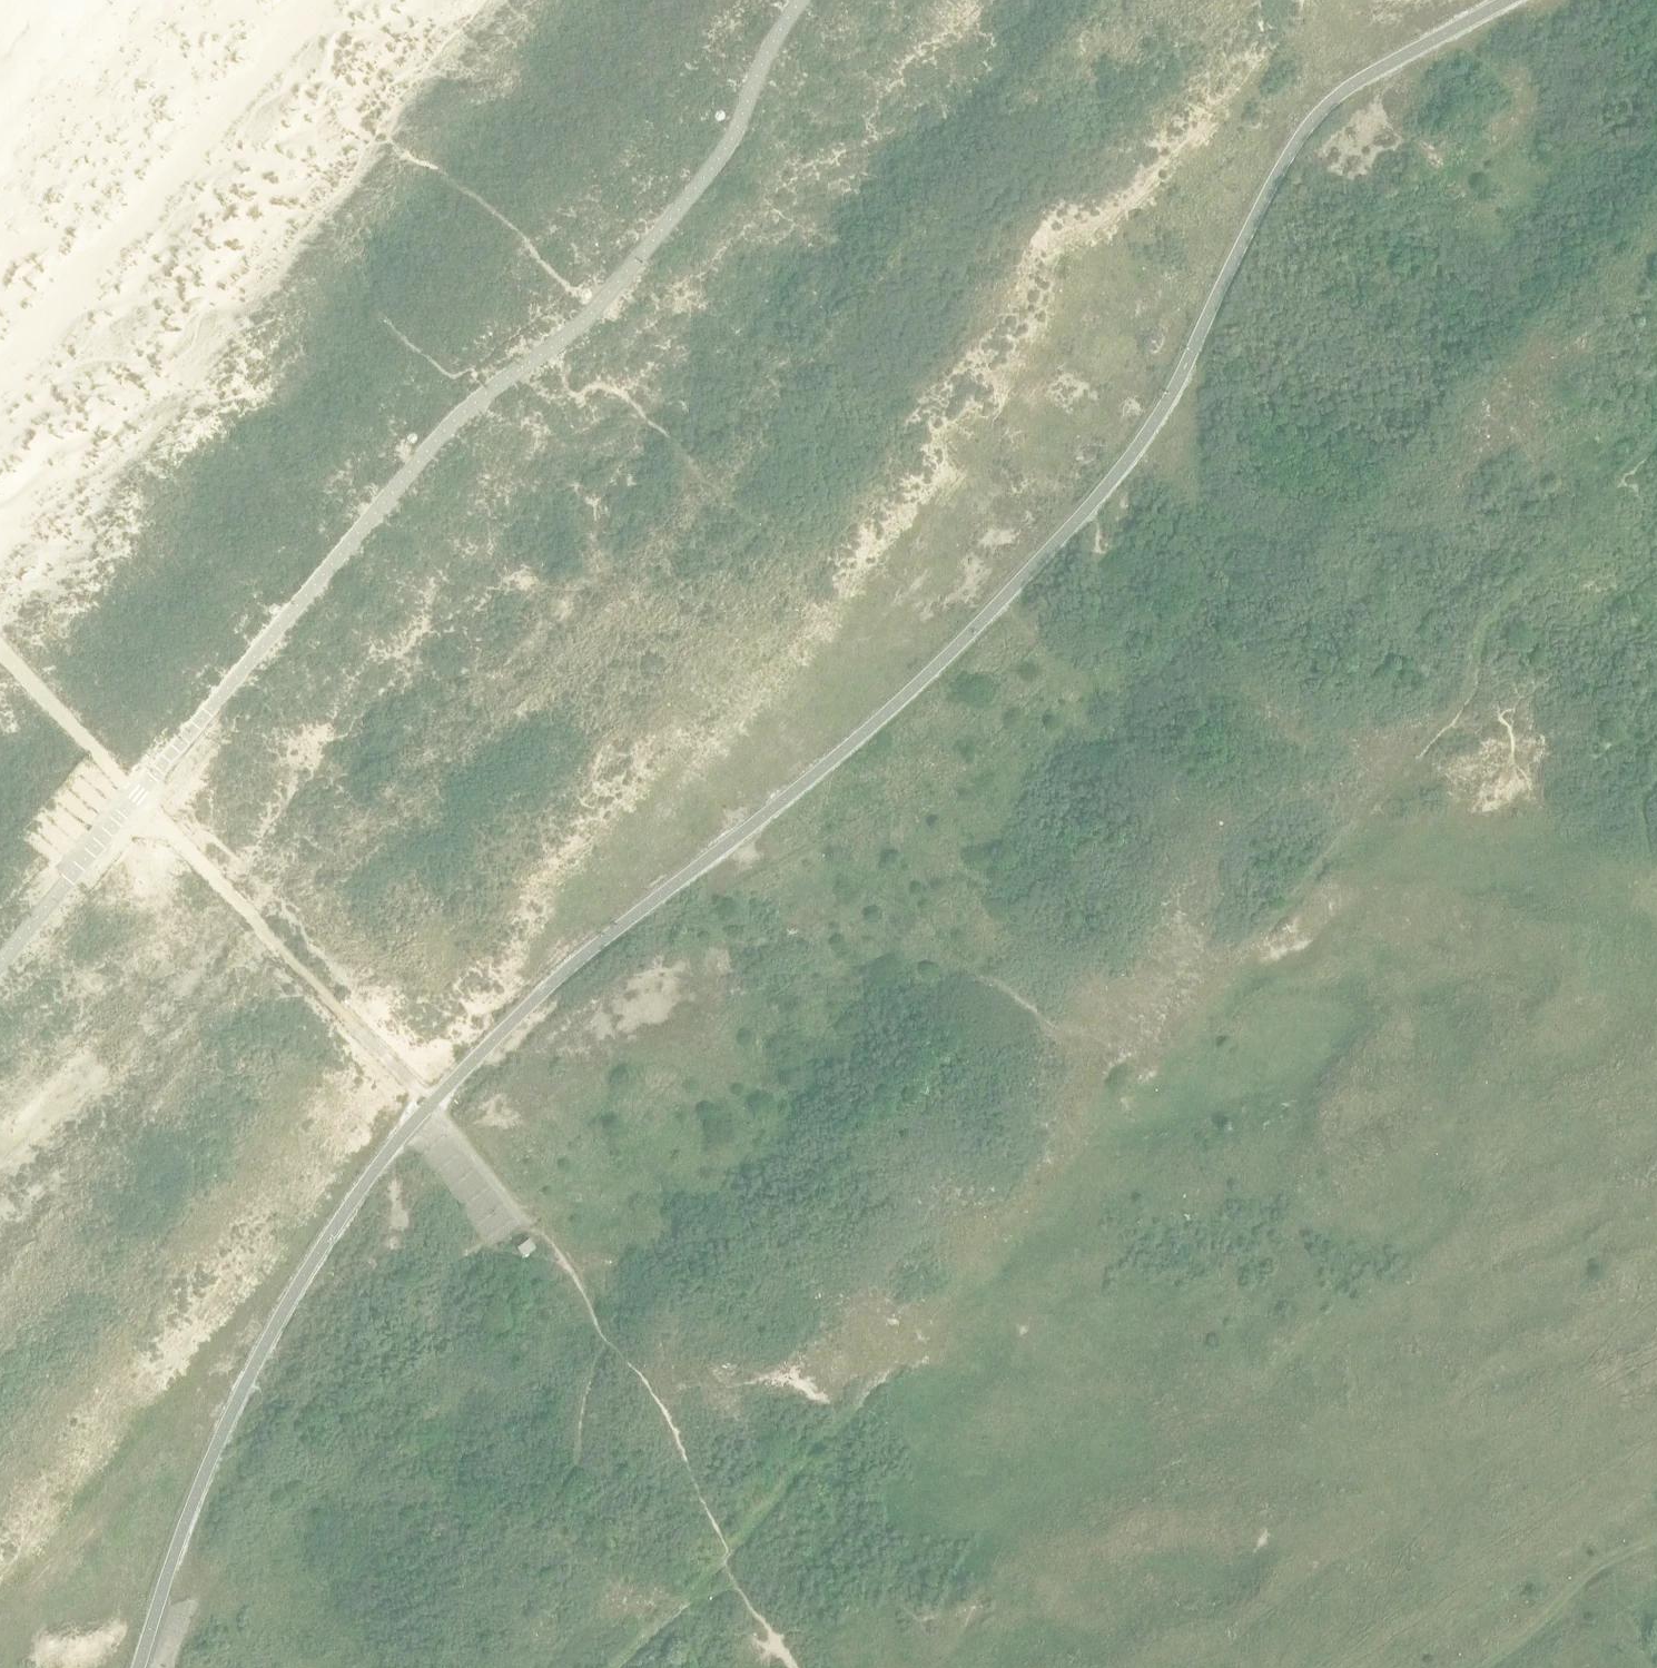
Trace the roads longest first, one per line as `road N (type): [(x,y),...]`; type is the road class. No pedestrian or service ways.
road 1 (track): [(1656,1537),(1562,1598),(1482,1667)]
road 2 (track): [(528,1226),(431,1101)]

